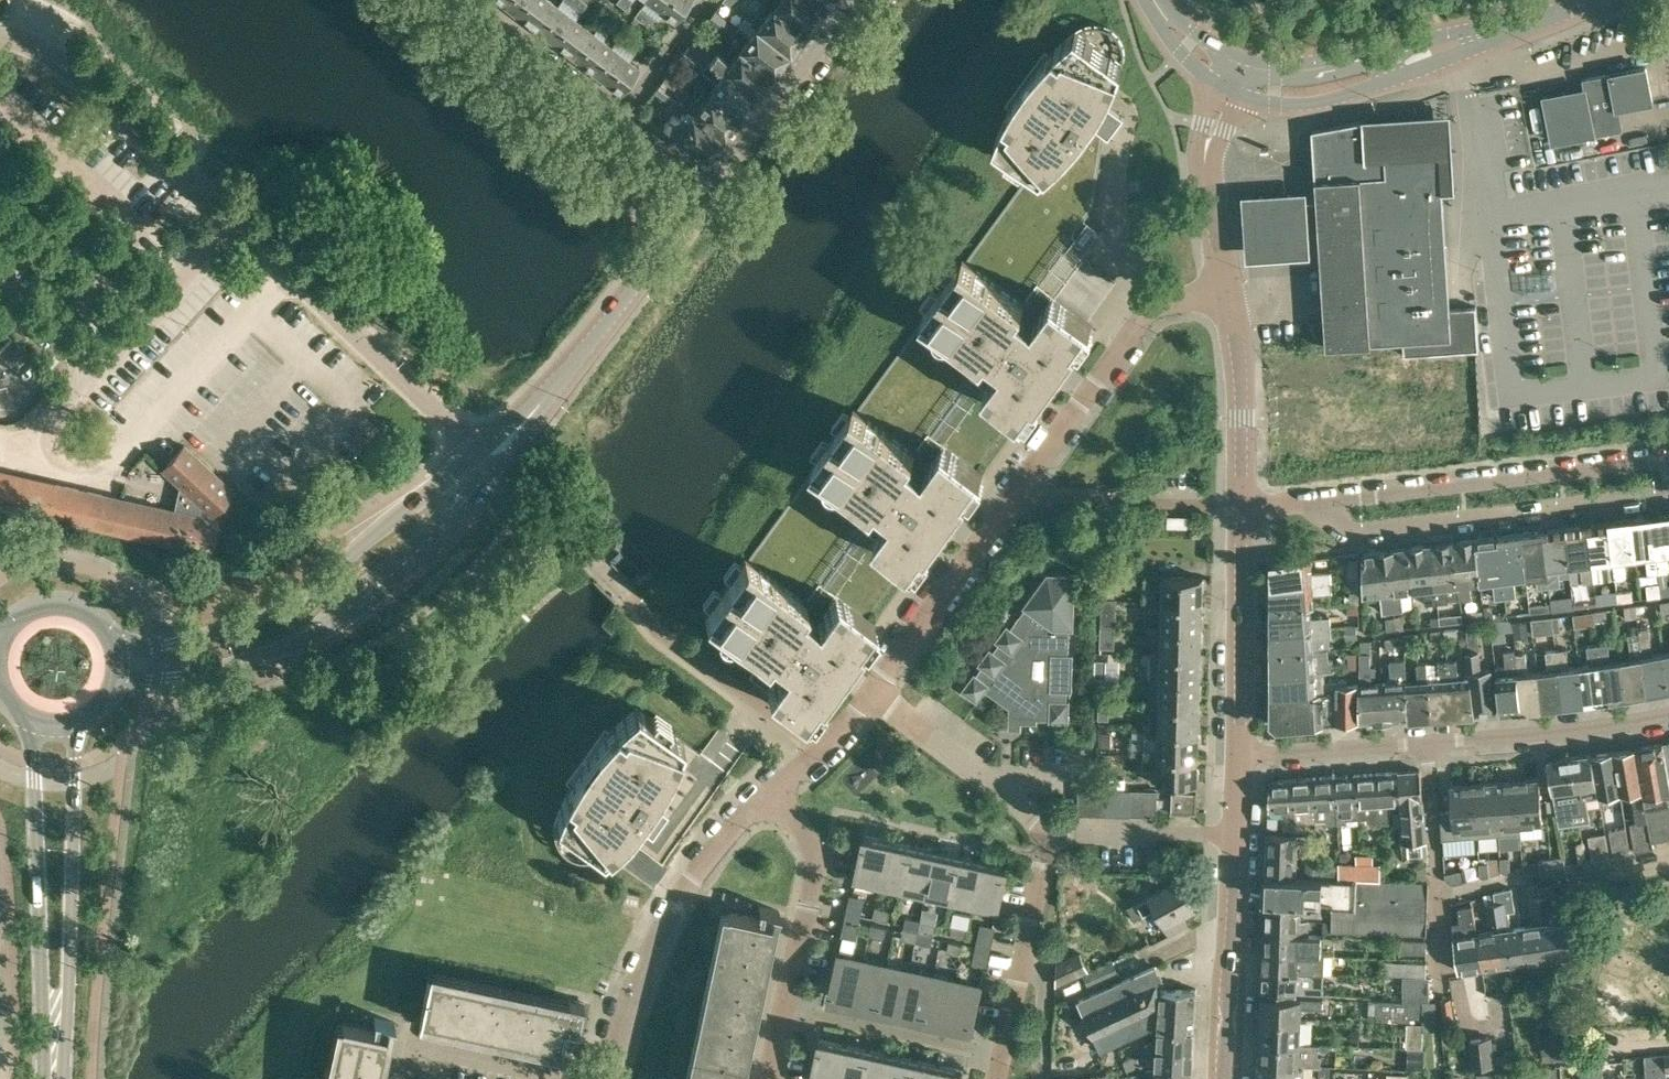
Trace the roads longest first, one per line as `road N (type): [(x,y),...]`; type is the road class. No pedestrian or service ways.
road 1 (residential): [(497,457),(16,39),(0,37)]
road 2 (residential): [(872,694),(1143,317),(1160,305),(1228,293)]
road 3 (tertiary): [(114,680),(195,675),(315,634),(378,596),(497,457)]
road 4 (tertiary): [(497,457),(421,498),(313,588),(275,609),(158,647),(113,647)]
road 5 (residential): [(1668,715),(1515,736),(1240,756)]
road 6 (residential): [(1231,68),(1276,84),(1332,79),(1589,0)]
road 7 (residential): [(1314,502),(1357,533),(1668,491)]
road 8 (residential): [(1314,502),(1668,456)]
road 9 (tertiary): [(497,457),(711,184)]
road 10 (residential): [(606,1078),(651,948),(683,892),(771,791)]
road 11 (tertiary): [(54,1052),(68,975),(76,720)]
road 12 (tertiary): [(41,721),(42,974),(54,1052)]
road 13 (residential): [(1240,756),(1241,507)]
road 14 (residential): [(1224,1078),(1237,835)]
road 15 (tertiary): [(711,184),(851,0)]
road 16 (residential): [(786,1006),(815,866),(806,838),(771,791)]
road 17 (residential): [(1228,293),(1208,147),(1231,68)]
road 18 (residential): [(1054,832),(872,694)]
road 19 (residential): [(1001,1054),(1054,832)]
road 20 (residential): [(1001,1054),(786,1006)]
road 21 (residential): [(1241,507),(1240,375),(1228,293)]
road 22 (residential): [(626,116),(469,0)]
road 23 (residential): [(407,1078),(414,1047),(564,1078)]
road 24 (residential): [(1054,832),(1237,835)]
road 25 (residential): [(708,0),(626,116)]
road 26 (residential): [(771,791),(872,694)]
road 27 (tertiary): [(113,647),(94,619),(62,606),(28,614),(5,639)]

